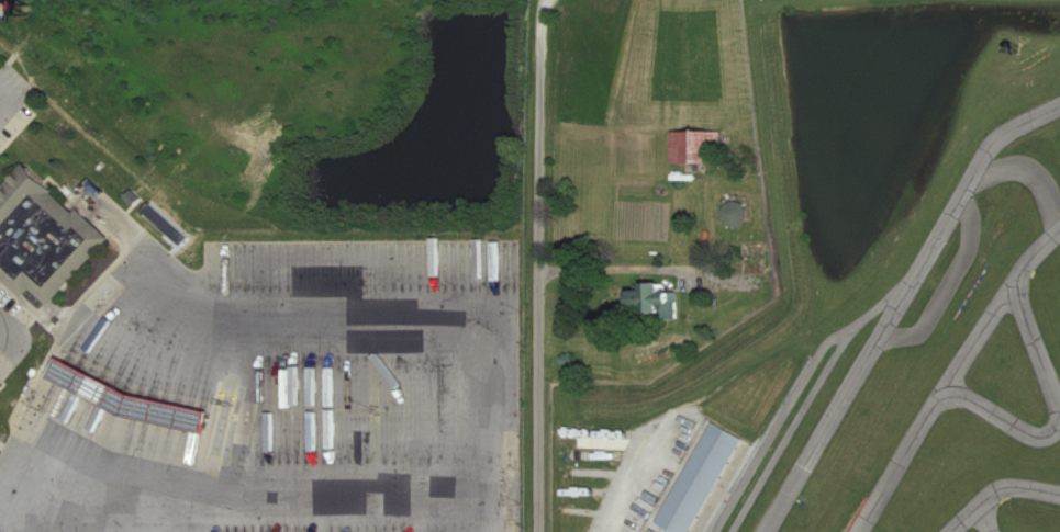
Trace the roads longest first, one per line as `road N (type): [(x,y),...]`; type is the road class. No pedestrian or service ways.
road 1 (residential): [(540,531),(539,0)]

